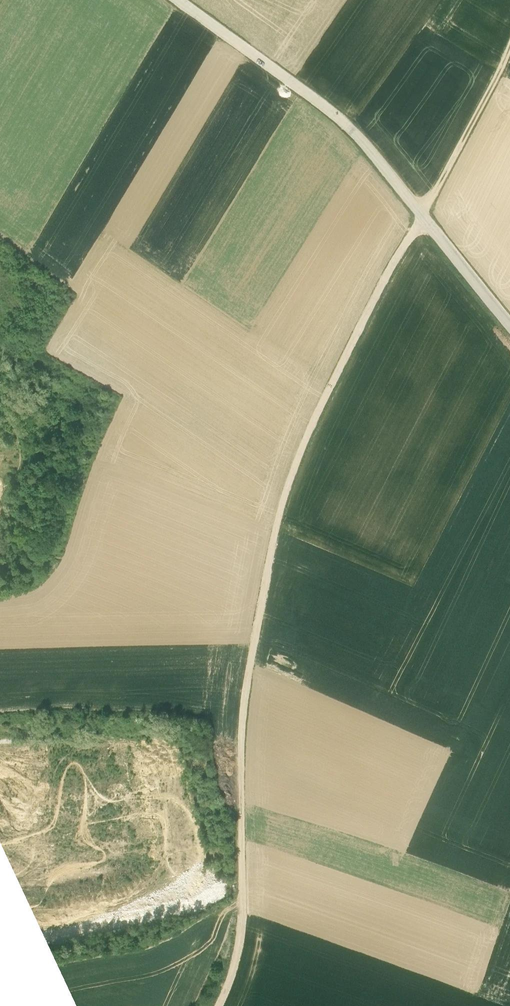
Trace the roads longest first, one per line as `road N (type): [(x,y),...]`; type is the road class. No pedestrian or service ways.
road 1 (track): [(509,50),(368,313),(292,476),(246,691),(239,918),(213,1005)]
road 2 (tertiary): [(178,0),(321,103),(365,142),(422,217)]
road 3 (track): [(0,766),(48,765),(75,774),(84,798),(70,870),(53,883),(18,885)]
road 4 (tertiary): [(509,323),(422,217)]

